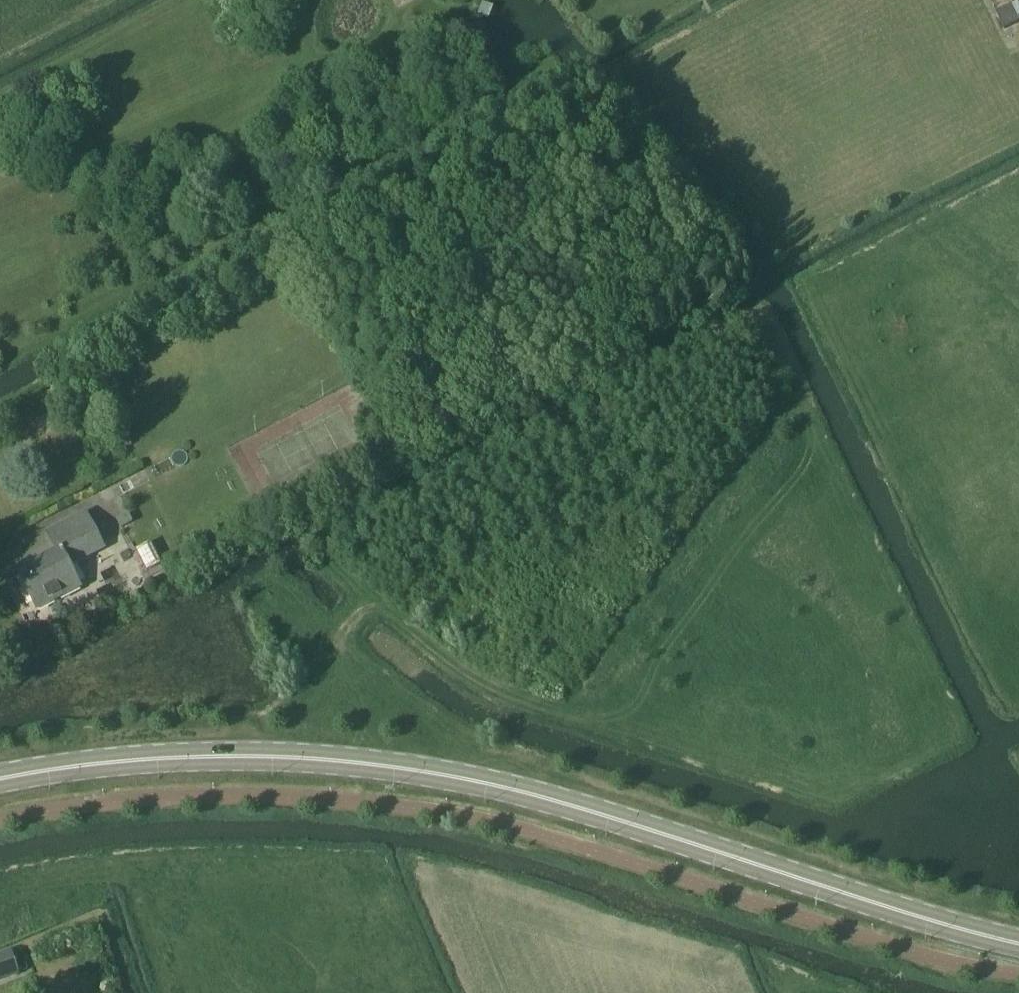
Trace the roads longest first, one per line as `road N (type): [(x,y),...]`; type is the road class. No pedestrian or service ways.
road 1 (secondary): [(1018,943),(524,791),(437,774),(210,756),(0,781)]

